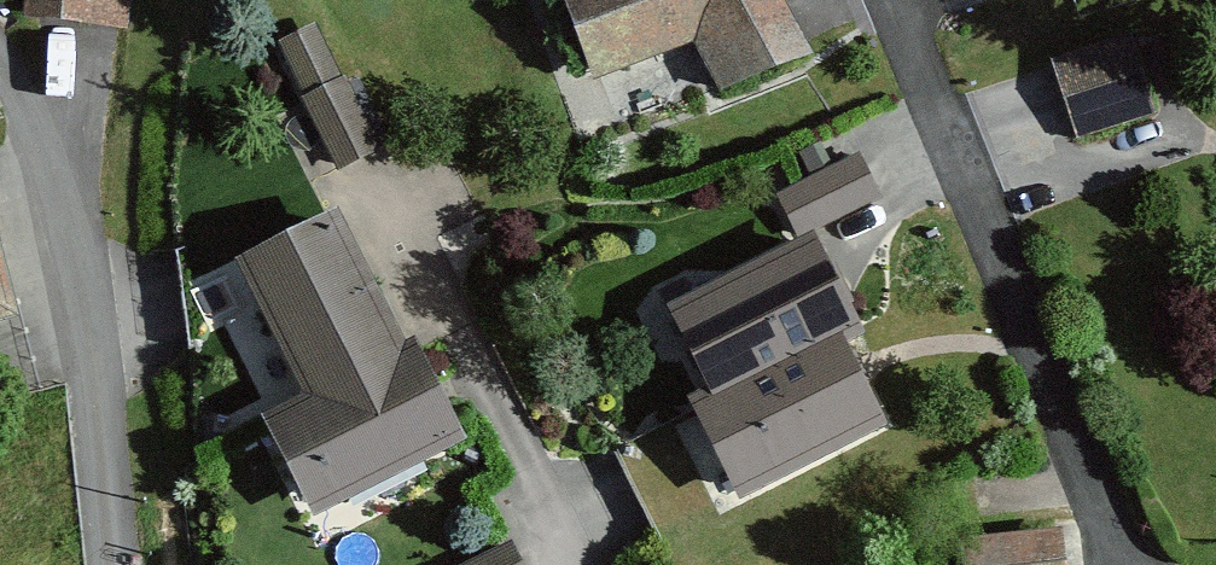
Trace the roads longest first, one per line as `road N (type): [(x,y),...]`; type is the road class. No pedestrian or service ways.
road 1 (residential): [(888,0),(1121,564)]
road 2 (residential): [(0,58),(57,149),(84,248),(119,564)]

